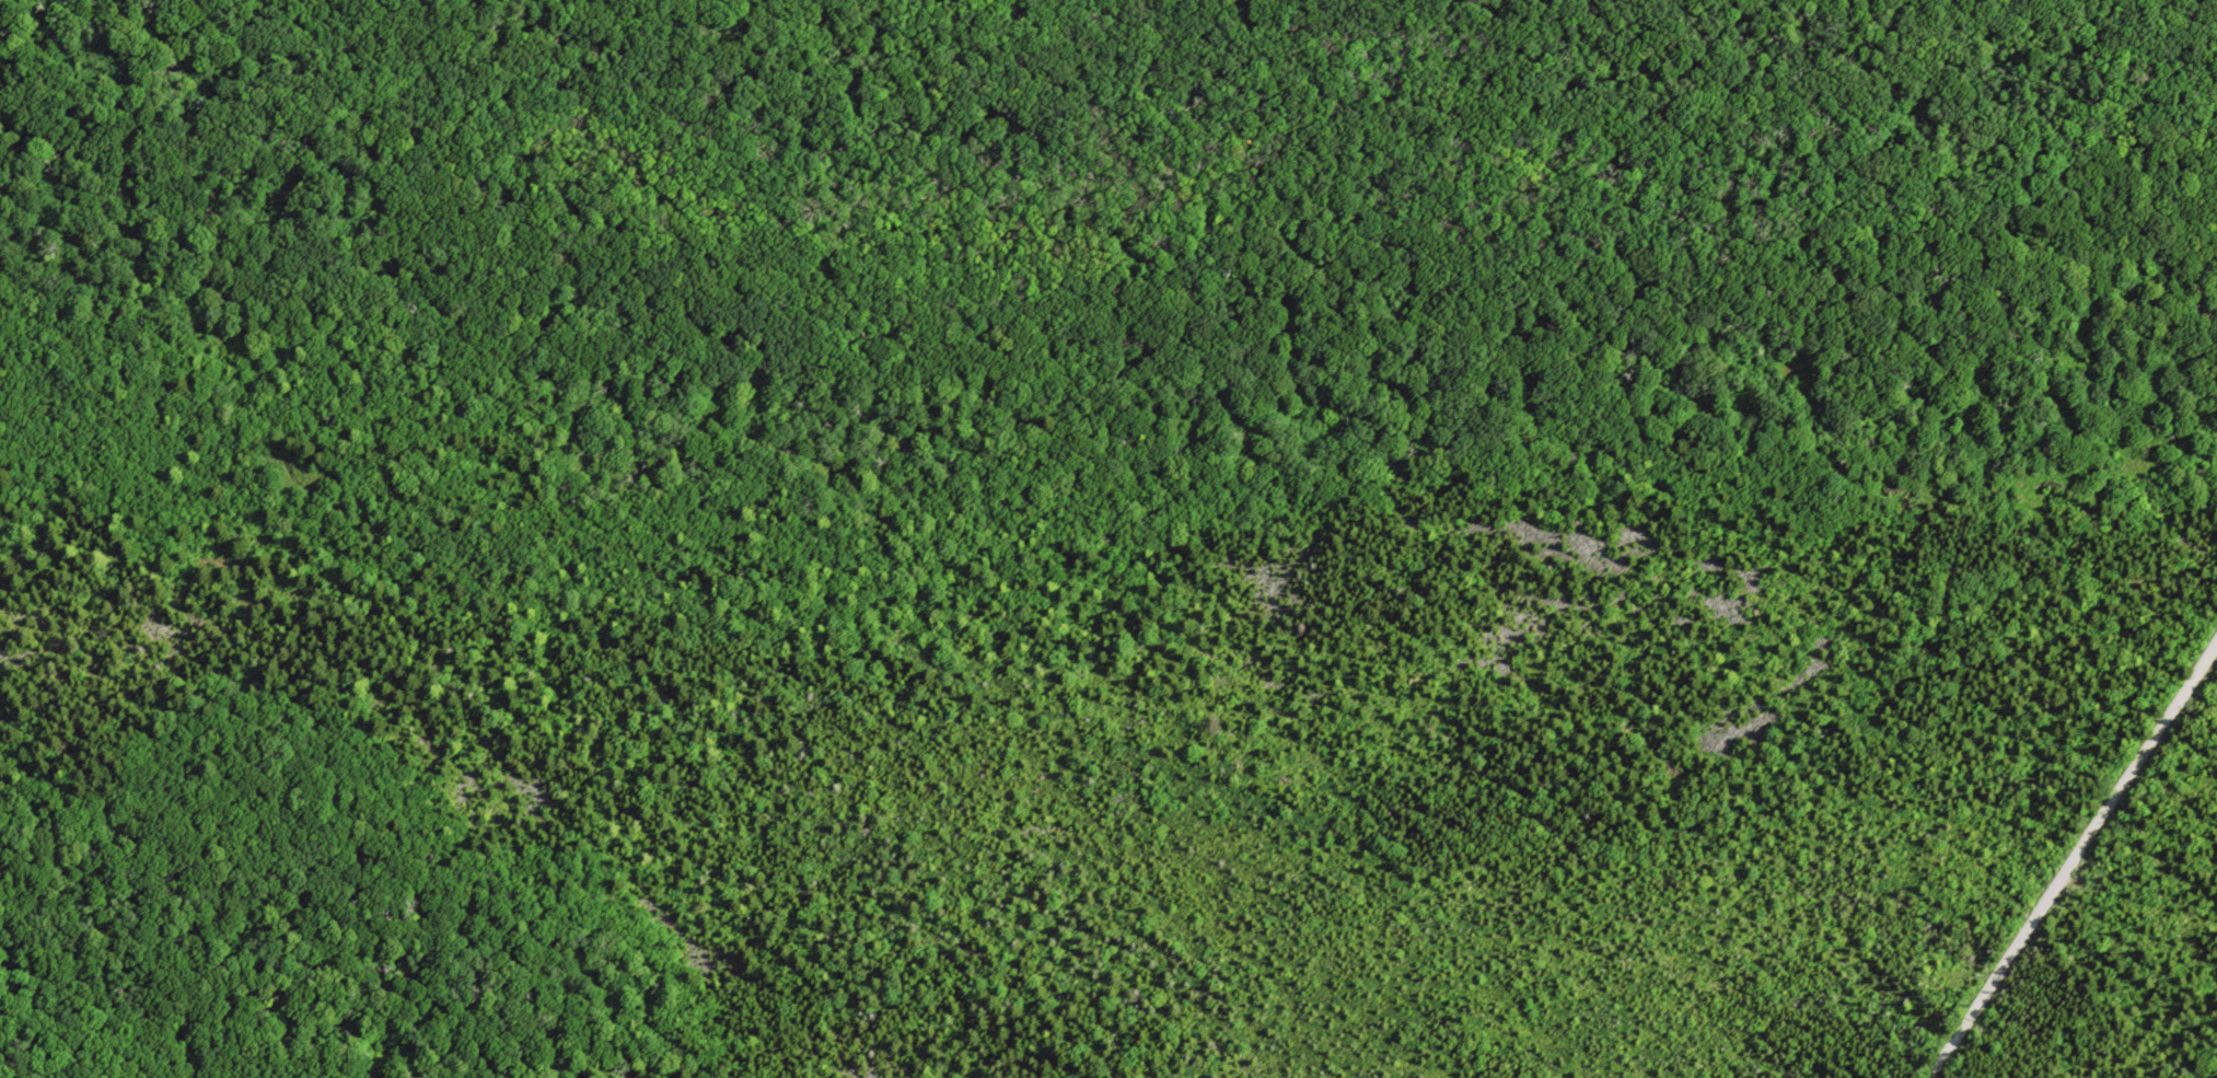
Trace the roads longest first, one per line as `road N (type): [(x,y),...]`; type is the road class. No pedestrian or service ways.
road 1 (residential): [(1930,1077),(2216,644)]

